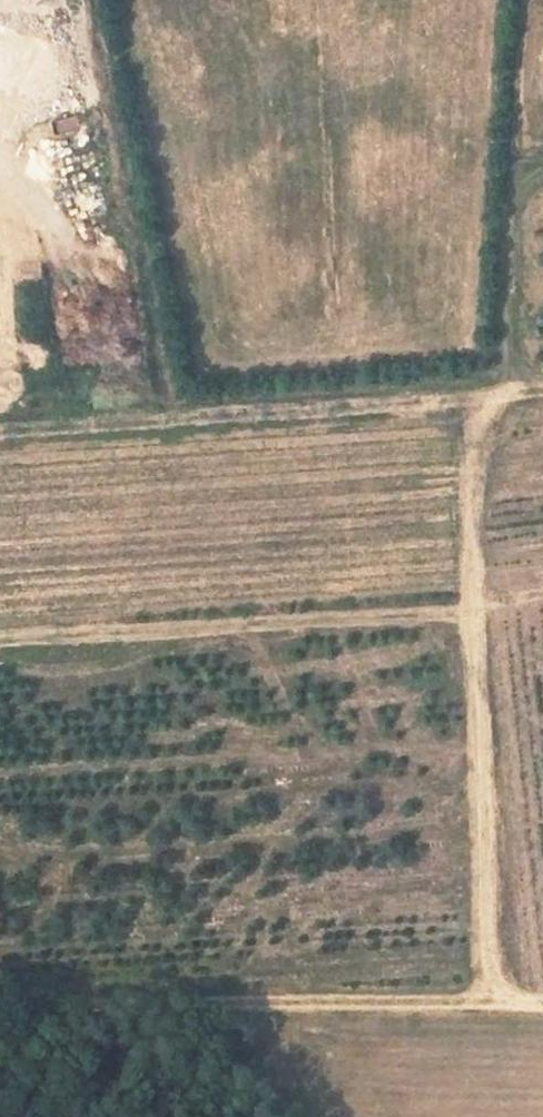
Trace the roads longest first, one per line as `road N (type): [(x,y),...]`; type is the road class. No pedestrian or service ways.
road 1 (track): [(491,1002),(466,447),(481,411),(503,392),(542,390)]
road 2 (track): [(0,981),(134,1001),(542,1002)]
road 3 (track): [(503,392),(0,427)]

